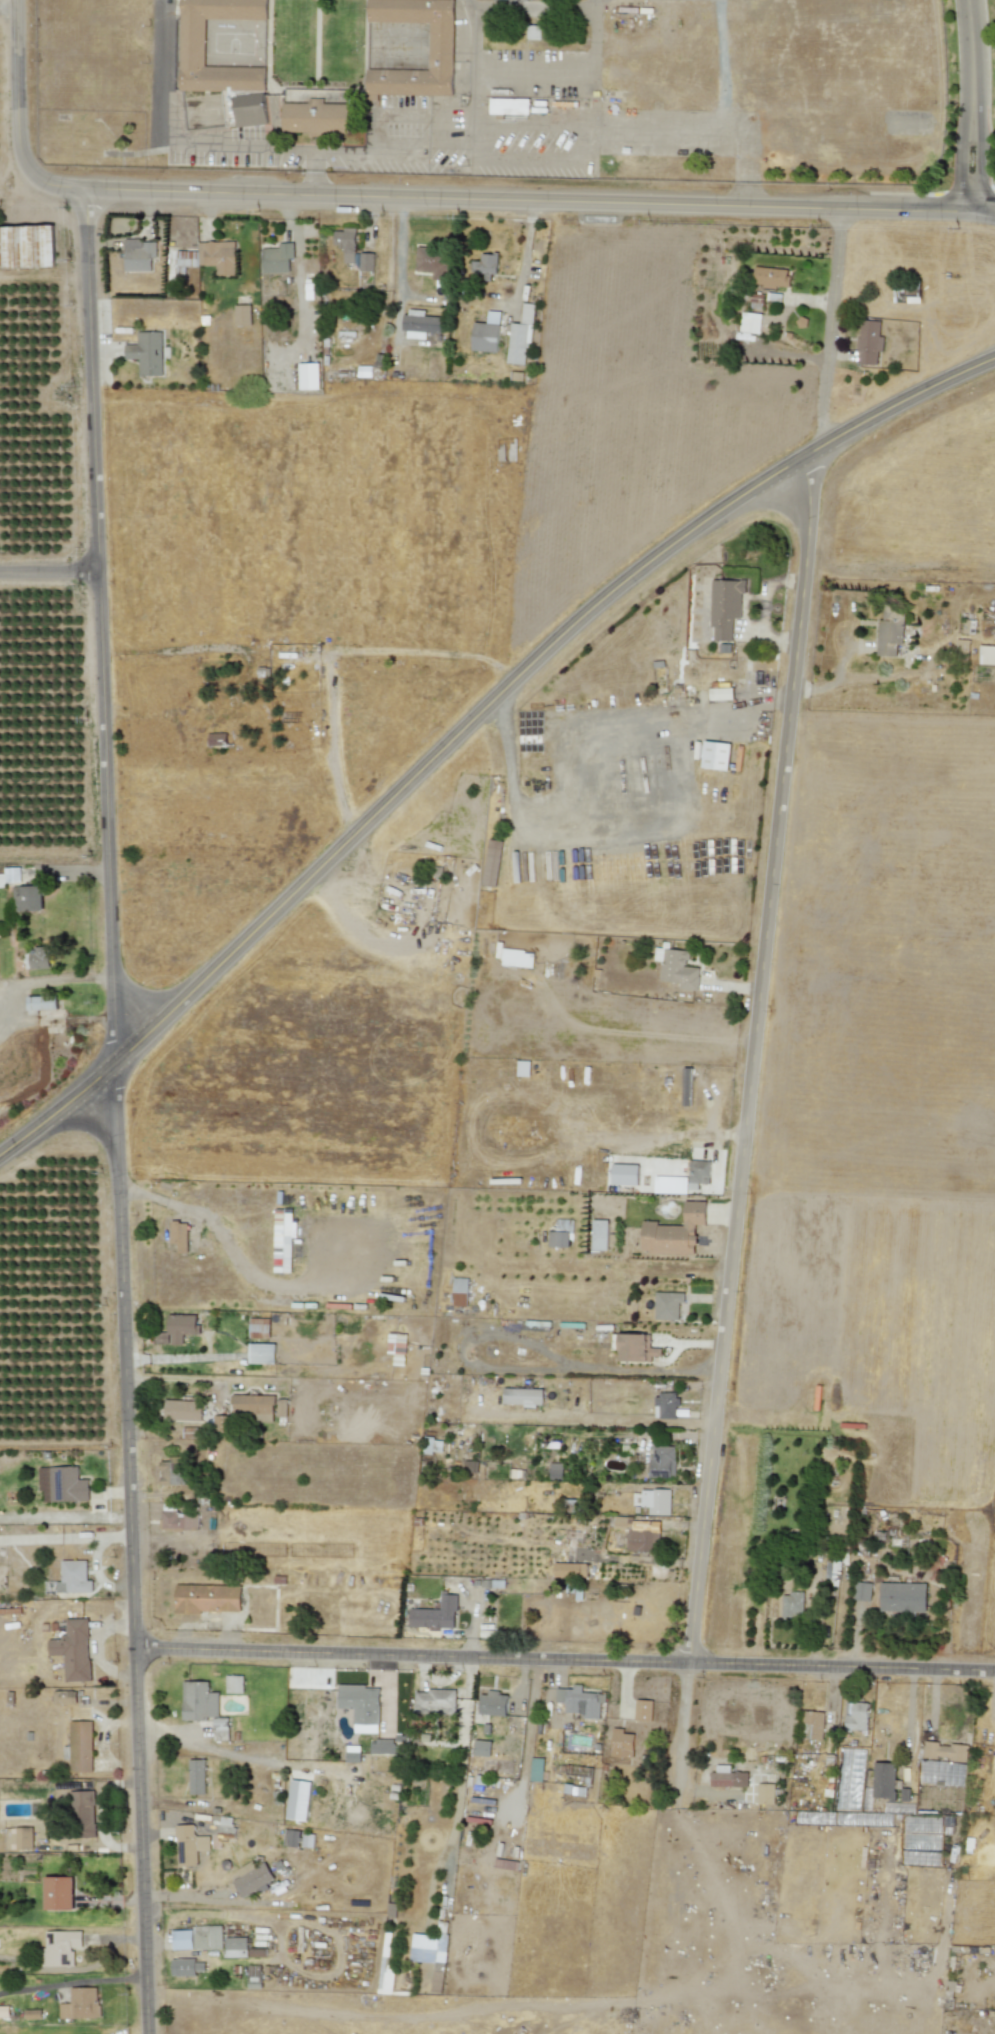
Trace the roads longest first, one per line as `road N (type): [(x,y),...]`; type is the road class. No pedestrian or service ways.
road 1 (residential): [(822,448),(652,2007)]
road 2 (residential): [(119,1062),(152,2033)]
road 3 (tertiary): [(822,448),(649,565),(563,637),(119,1062)]
road 4 (secondary): [(973,206),(84,187)]
road 5 (residential): [(84,187),(119,1062)]
road 6 (residential): [(994,1671),(139,1648)]
road 7 (residential): [(842,205),(822,448)]
road 8 (residential): [(14,0),(16,135),(24,165),(45,182),(84,187)]
road 9 (residential): [(973,206),(972,0)]
road 10 (tertiary): [(994,360),(822,448)]
road 11 (tertiary): [(119,1062),(0,1156)]

